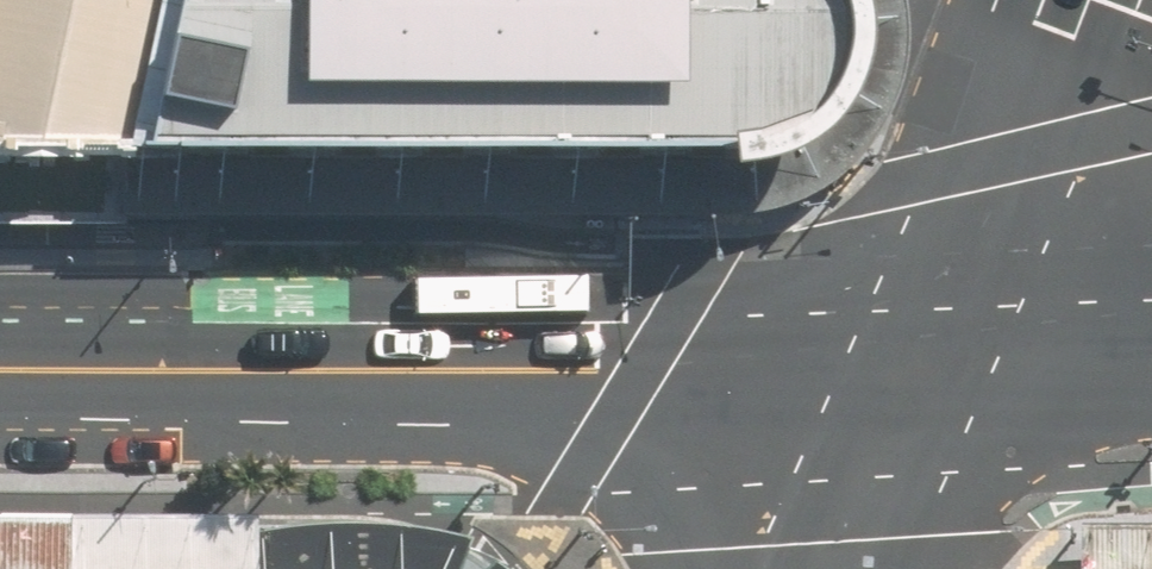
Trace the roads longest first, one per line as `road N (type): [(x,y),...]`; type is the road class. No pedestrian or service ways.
road 1 (secondary): [(0,367),(921,350)]
road 2 (secondary): [(921,350),(1047,0)]
road 3 (secondary): [(921,350),(841,568)]
road 4 (secondary): [(921,350),(1151,339)]

